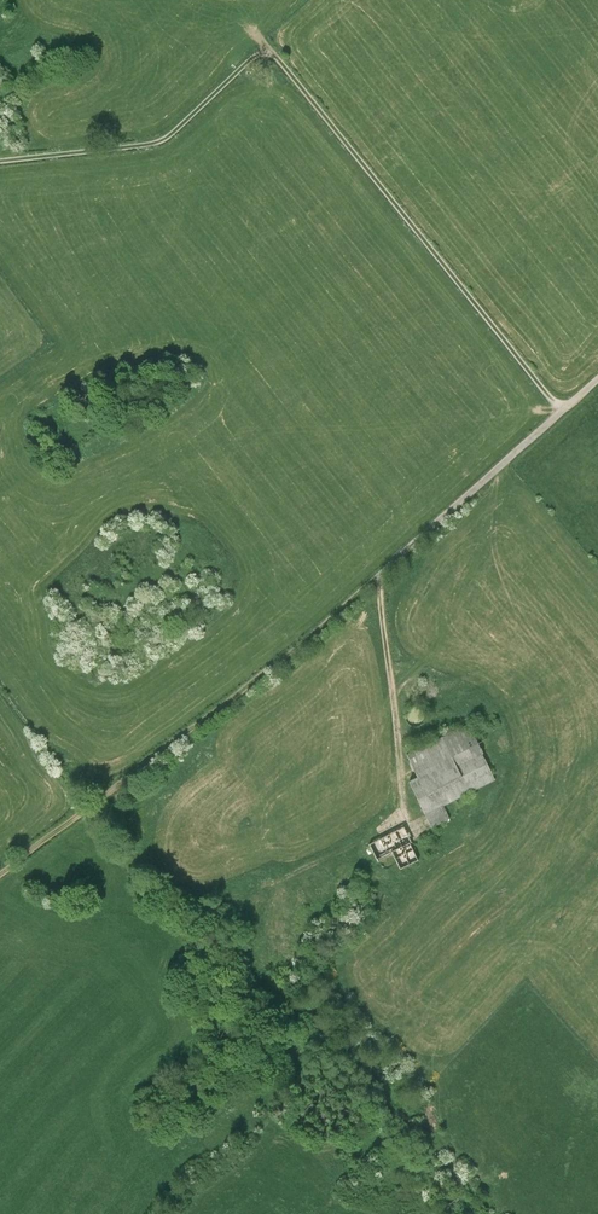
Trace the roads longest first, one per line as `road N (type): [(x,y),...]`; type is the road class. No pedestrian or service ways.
road 1 (track): [(0,161),(162,141),(268,47),(566,413)]
road 2 (track): [(378,580),(0,875)]

